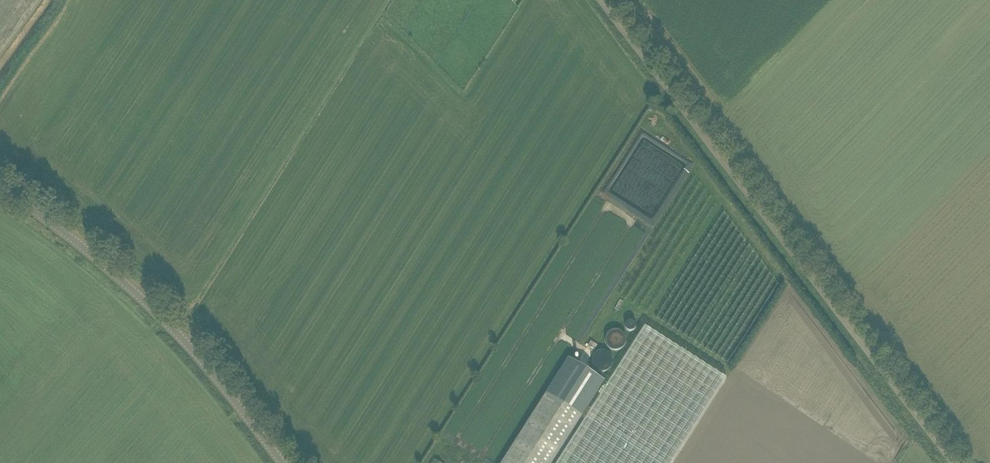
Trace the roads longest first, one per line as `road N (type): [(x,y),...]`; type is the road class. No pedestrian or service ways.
road 1 (unclassified): [(946,462),(596,0)]
road 2 (tertiary): [(283,462),(132,288),(0,185)]

